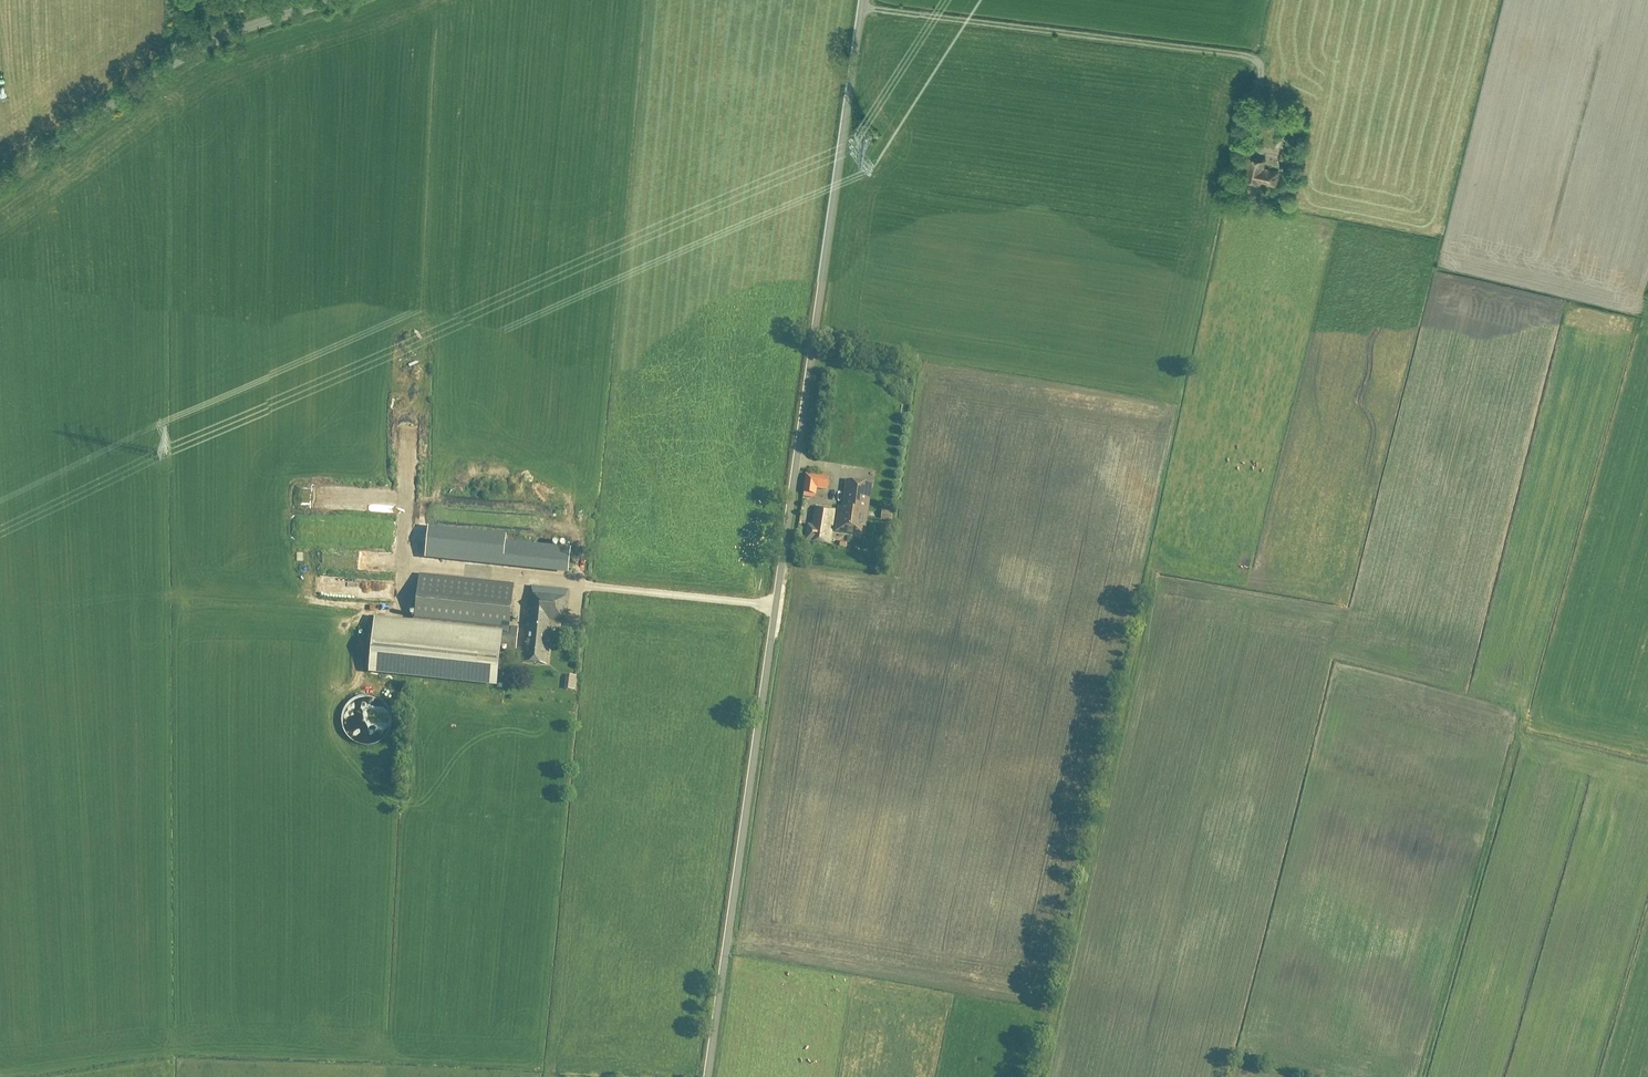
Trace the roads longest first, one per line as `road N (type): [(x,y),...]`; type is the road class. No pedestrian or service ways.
road 1 (unclassified): [(705,1076),(861,0)]
road 2 (track): [(860,7),(1246,56),(1260,74),(1245,148)]
road 3 (unclassified): [(0,185),(184,57),(339,0)]

